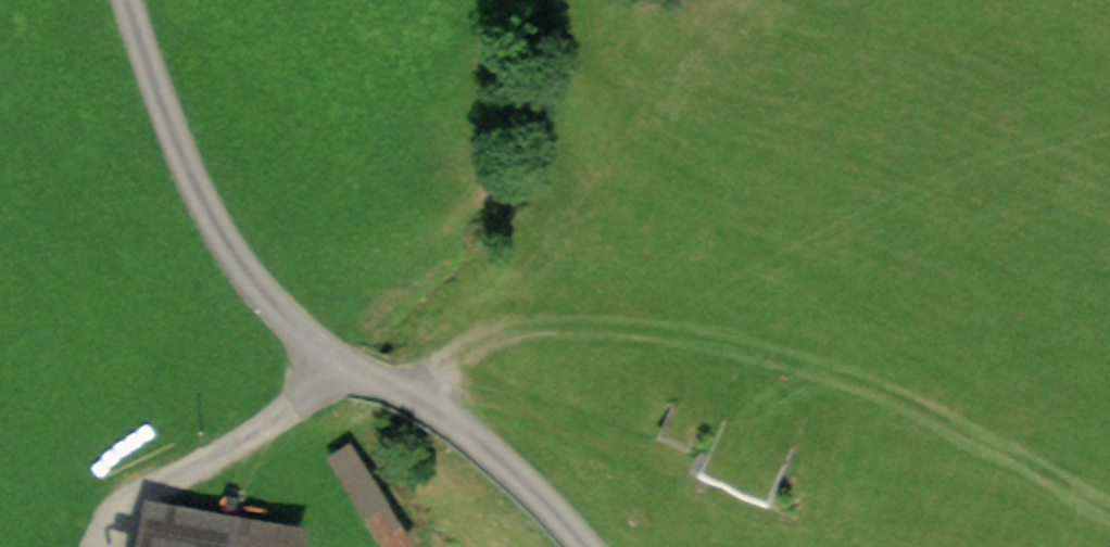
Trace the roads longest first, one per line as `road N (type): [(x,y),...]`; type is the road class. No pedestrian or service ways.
road 1 (track): [(414,398),(460,352),(511,330),(732,339),(844,372),(991,436),(1109,507)]
road 2 (track): [(583,546),(473,434),(340,361),(255,285),(197,194),(128,0)]
road 3 (track): [(101,546),(138,493),(364,373)]
road 4 (track): [(443,368),(680,473)]

